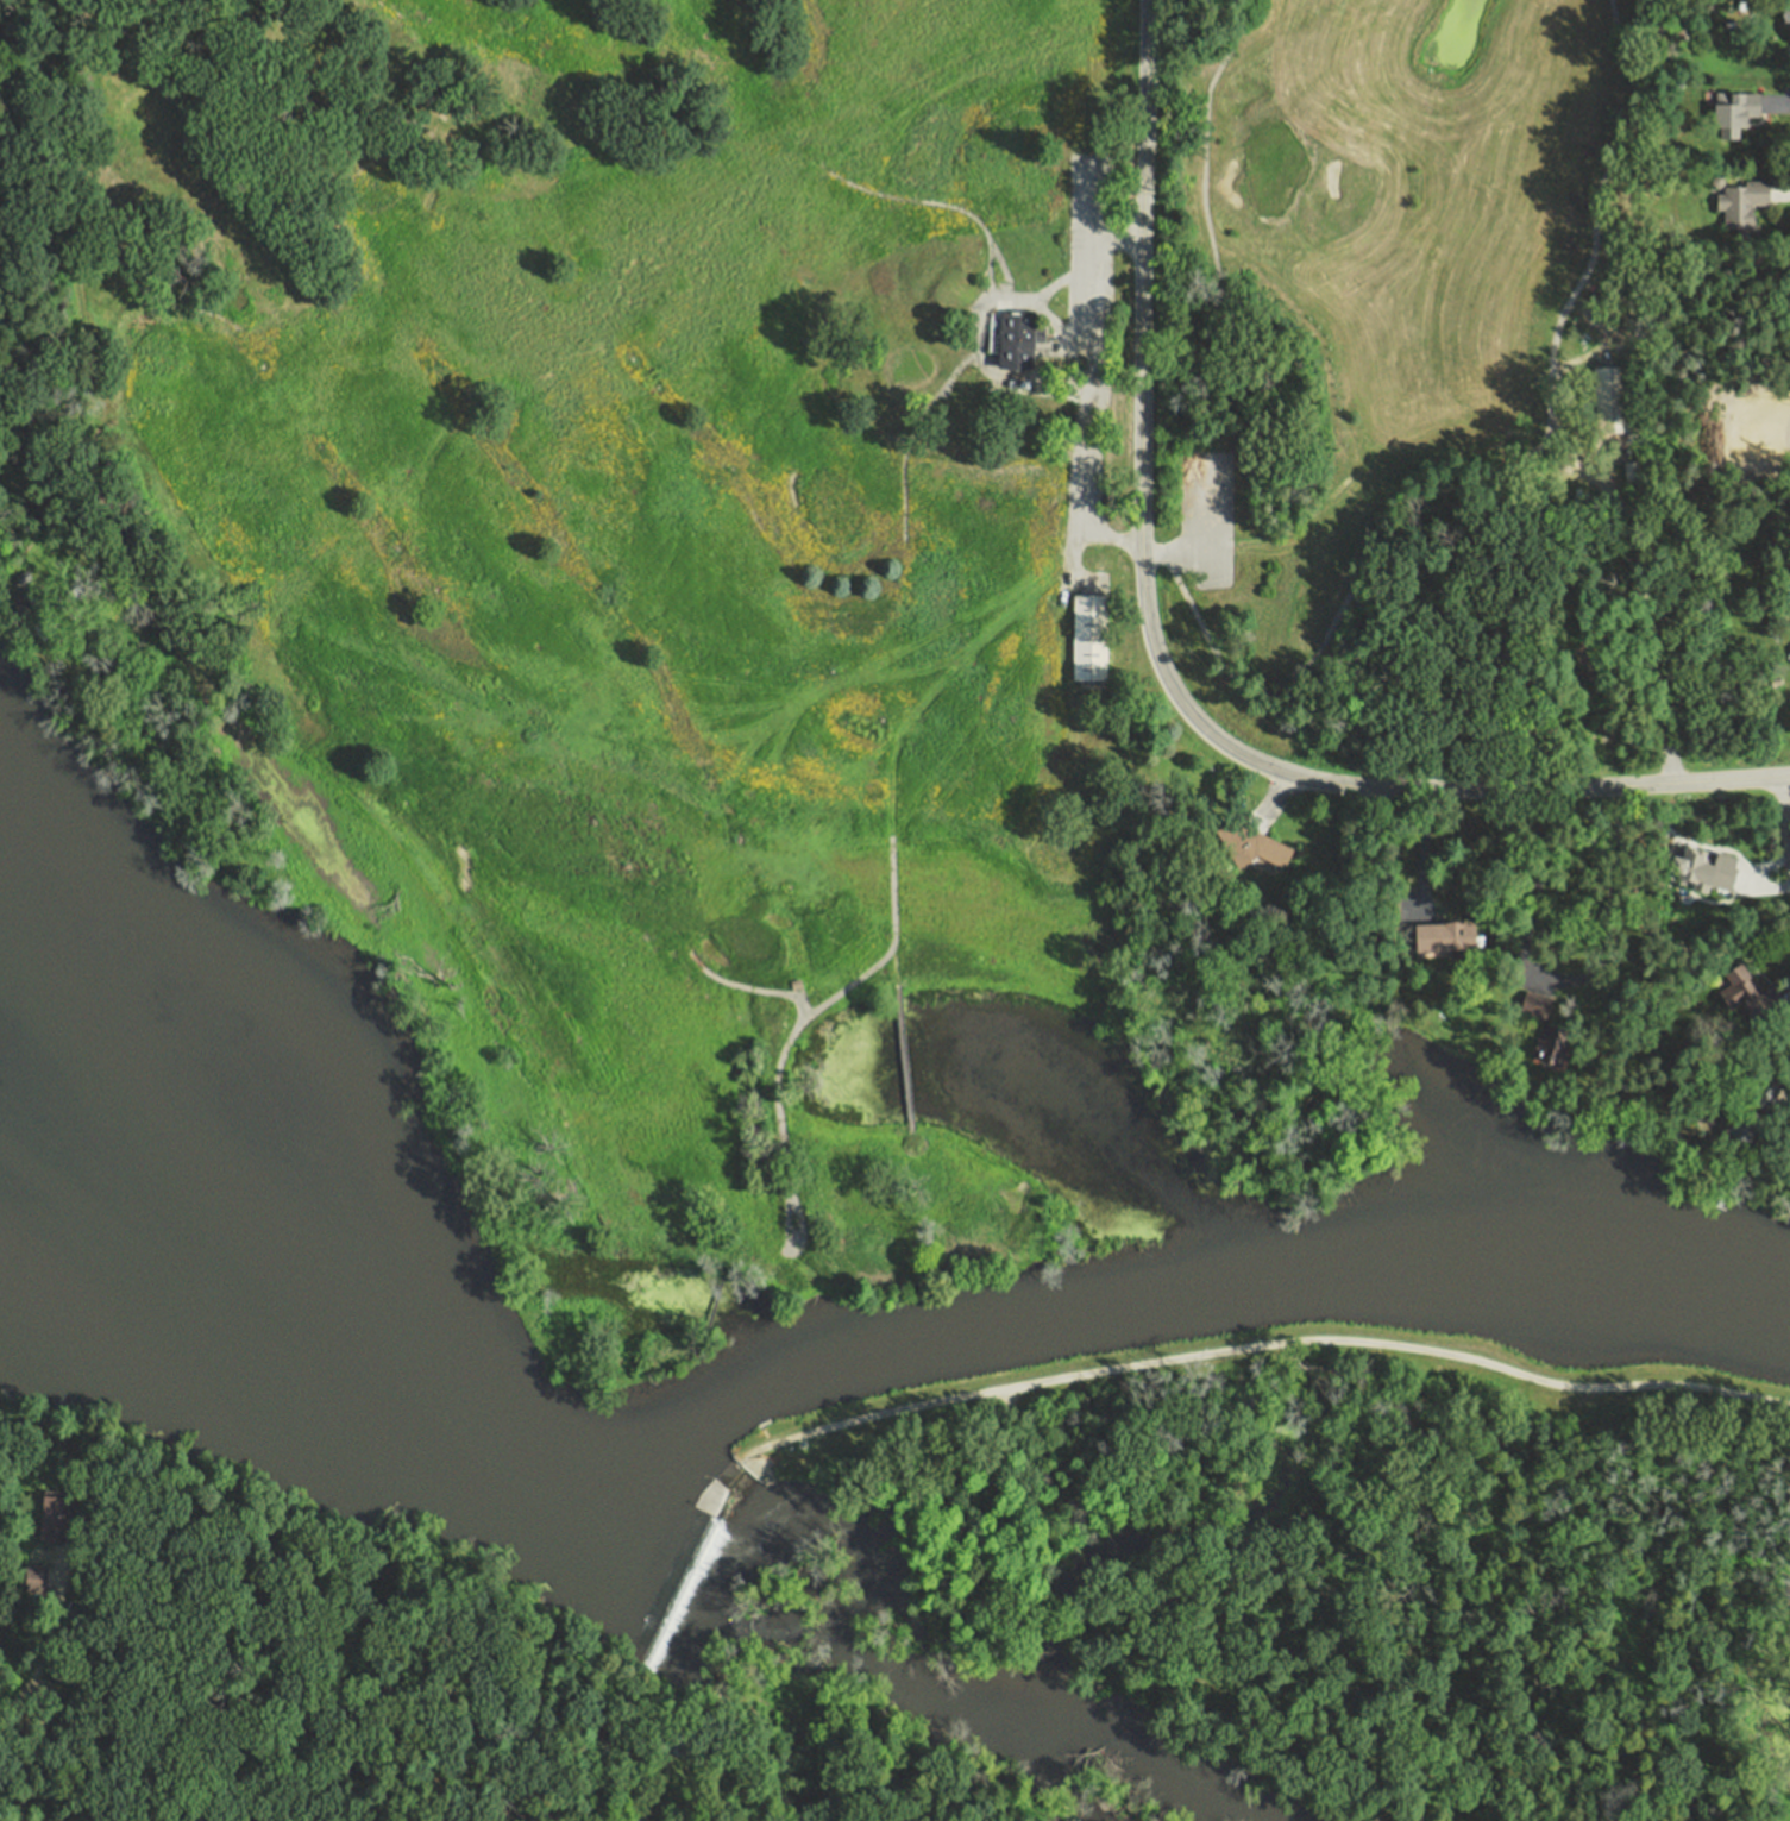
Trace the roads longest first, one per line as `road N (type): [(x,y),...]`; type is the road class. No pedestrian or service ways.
road 1 (residential): [(1789,775),(1461,789),(1317,781),(1236,753),(1180,701),(1158,660),(1143,557),(1140,0)]
road 2 (track): [(756,1449),(962,1395),(1306,1338),(1433,1350),(1553,1388),(1713,1388),(1789,1405)]

